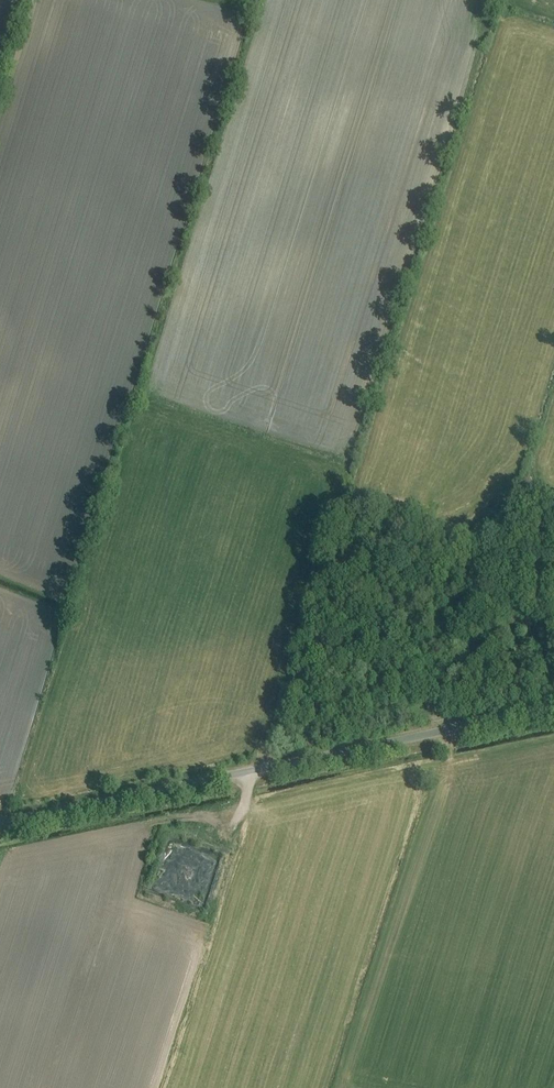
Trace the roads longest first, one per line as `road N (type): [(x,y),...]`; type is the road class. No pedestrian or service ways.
road 1 (unclassified): [(0,823),(553,709)]

